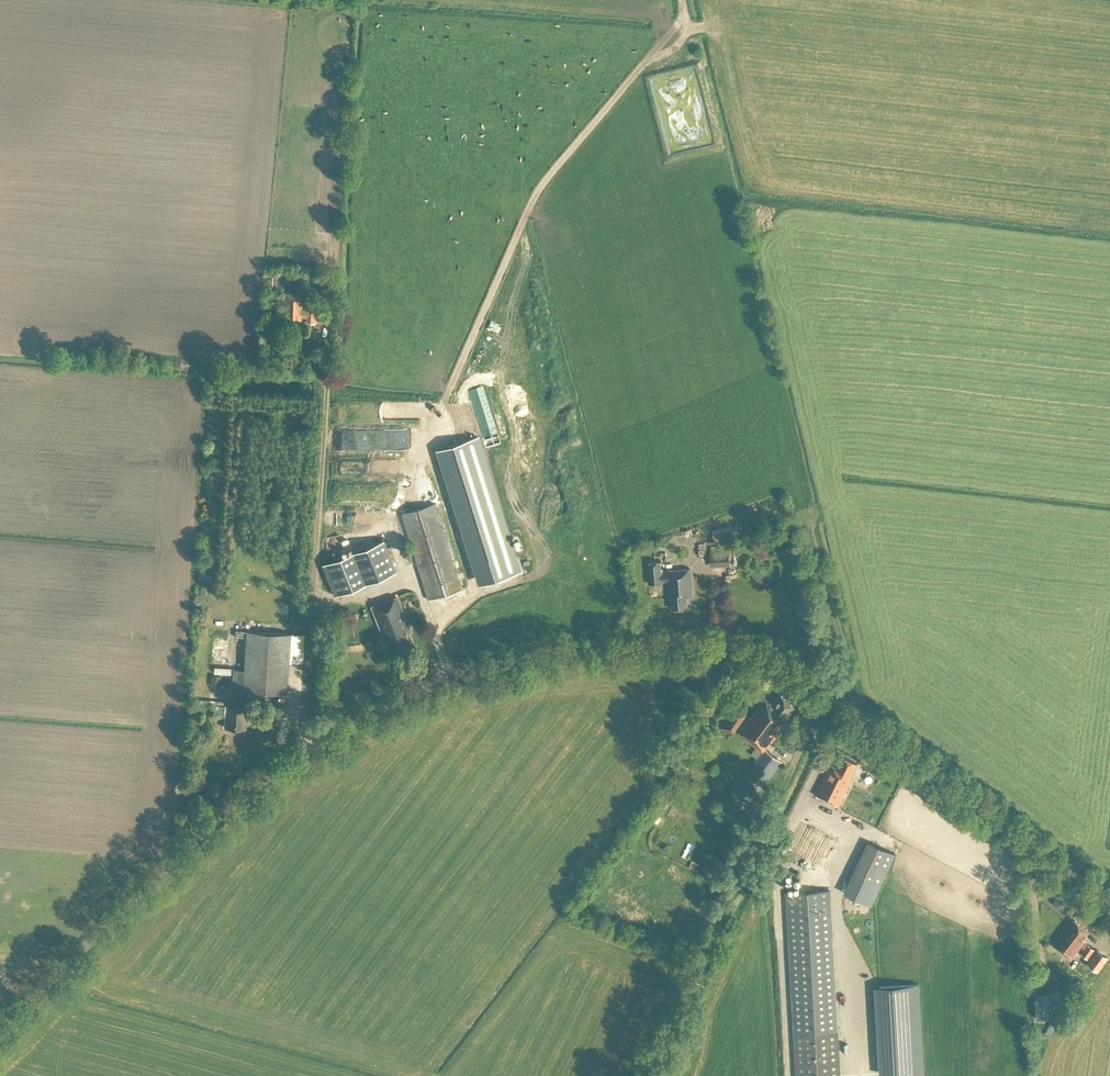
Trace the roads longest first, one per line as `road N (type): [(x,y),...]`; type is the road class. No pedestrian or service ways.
road 1 (unclassified): [(0,1034),(296,754),(394,699),(564,651),(729,645),(793,663),(1109,897)]
road 2 (track): [(417,459),(538,185),(683,12),(680,0)]
road 3 (track): [(644,1075),(830,686)]
road 4 (track): [(310,746),(301,725),(329,373)]

